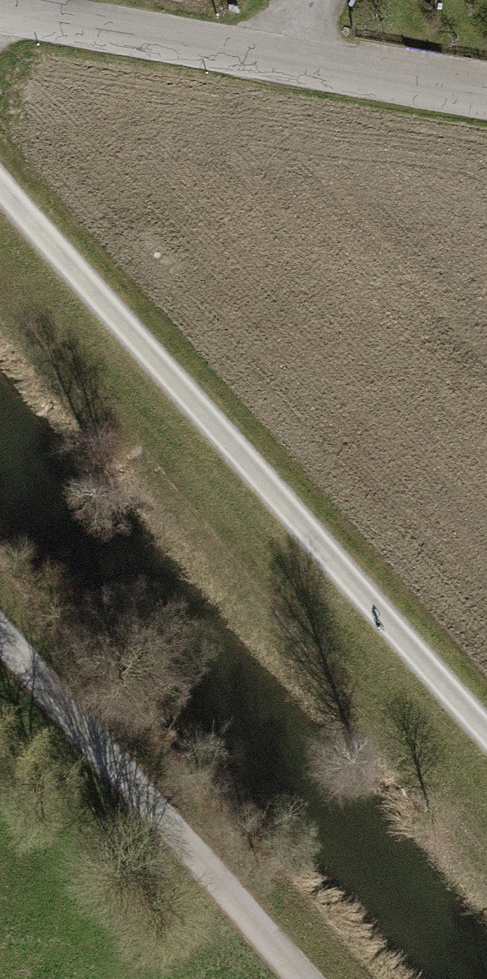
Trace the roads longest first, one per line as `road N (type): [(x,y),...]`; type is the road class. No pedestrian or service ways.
road 1 (track): [(0,184),(486,733)]
road 2 (unclassified): [(0,8),(486,92)]
road 3 (track): [(304,978),(0,634)]

